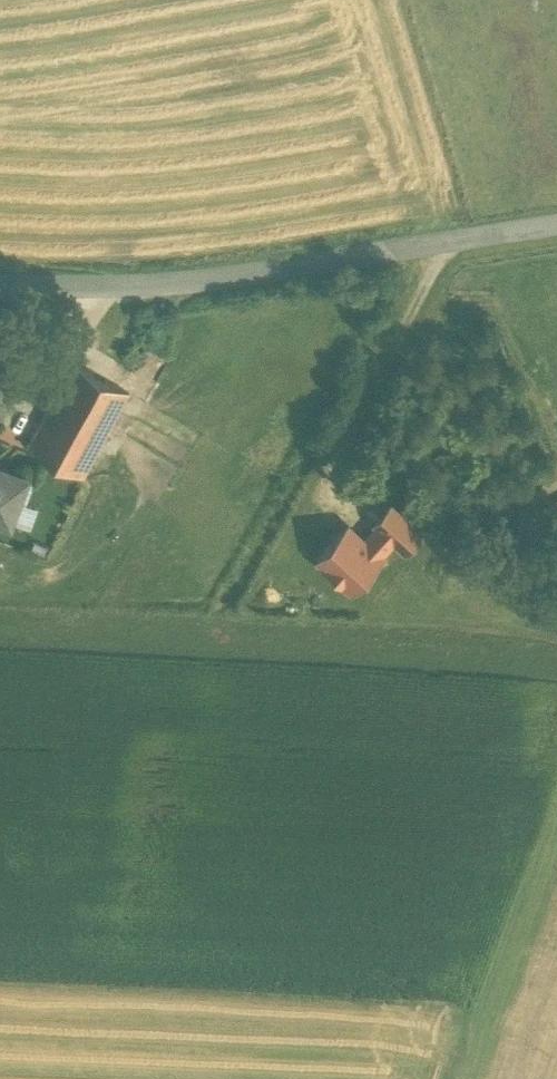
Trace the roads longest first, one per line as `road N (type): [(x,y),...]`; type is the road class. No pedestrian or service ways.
road 1 (unclassified): [(0,288),(182,284),(556,225)]

